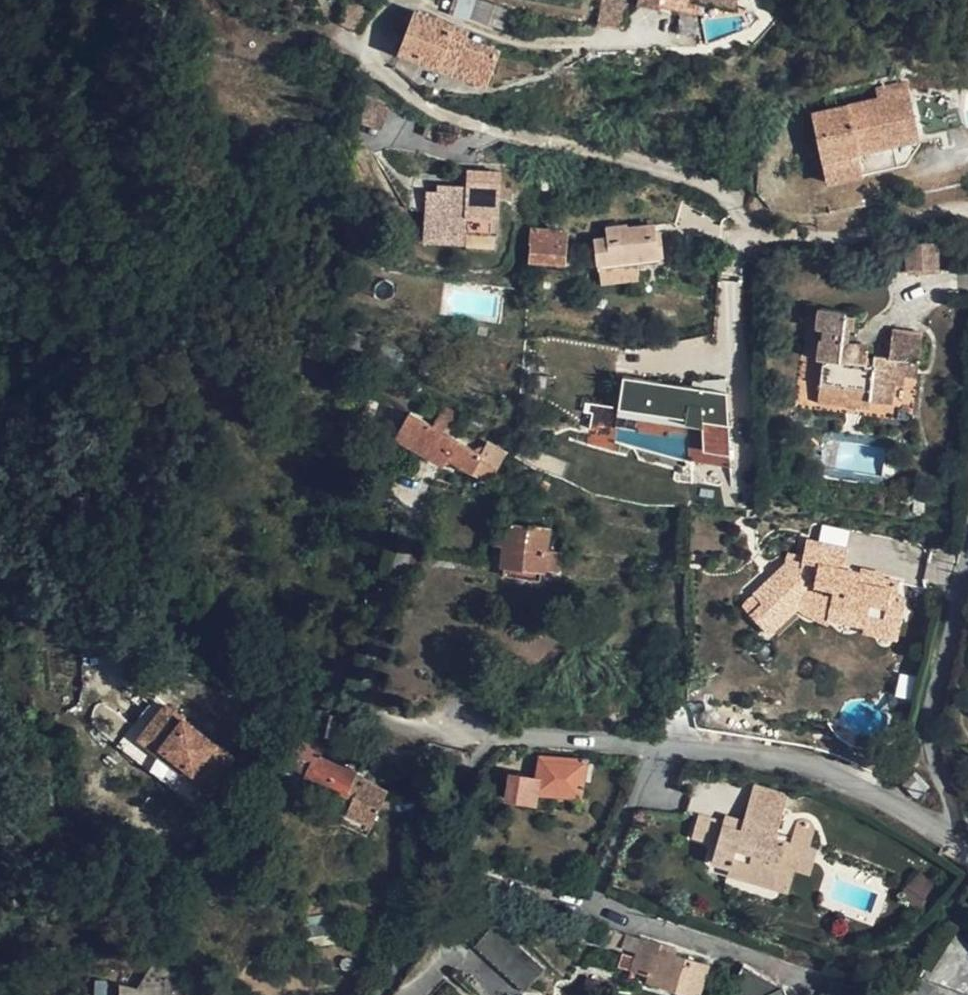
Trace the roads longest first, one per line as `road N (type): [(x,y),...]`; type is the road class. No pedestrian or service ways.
road 1 (residential): [(652,32),(592,44),(522,44),(412,2),(386,9),(365,46),(369,68),(448,118),(601,149),(721,189),(758,240),(967,208)]
road 2 (residential): [(944,836),(849,779),(748,757),(570,743),(456,751),(407,949),(373,994)]
road 3 (residential): [(967,553),(929,709),(927,745),(948,806),(944,836)]

